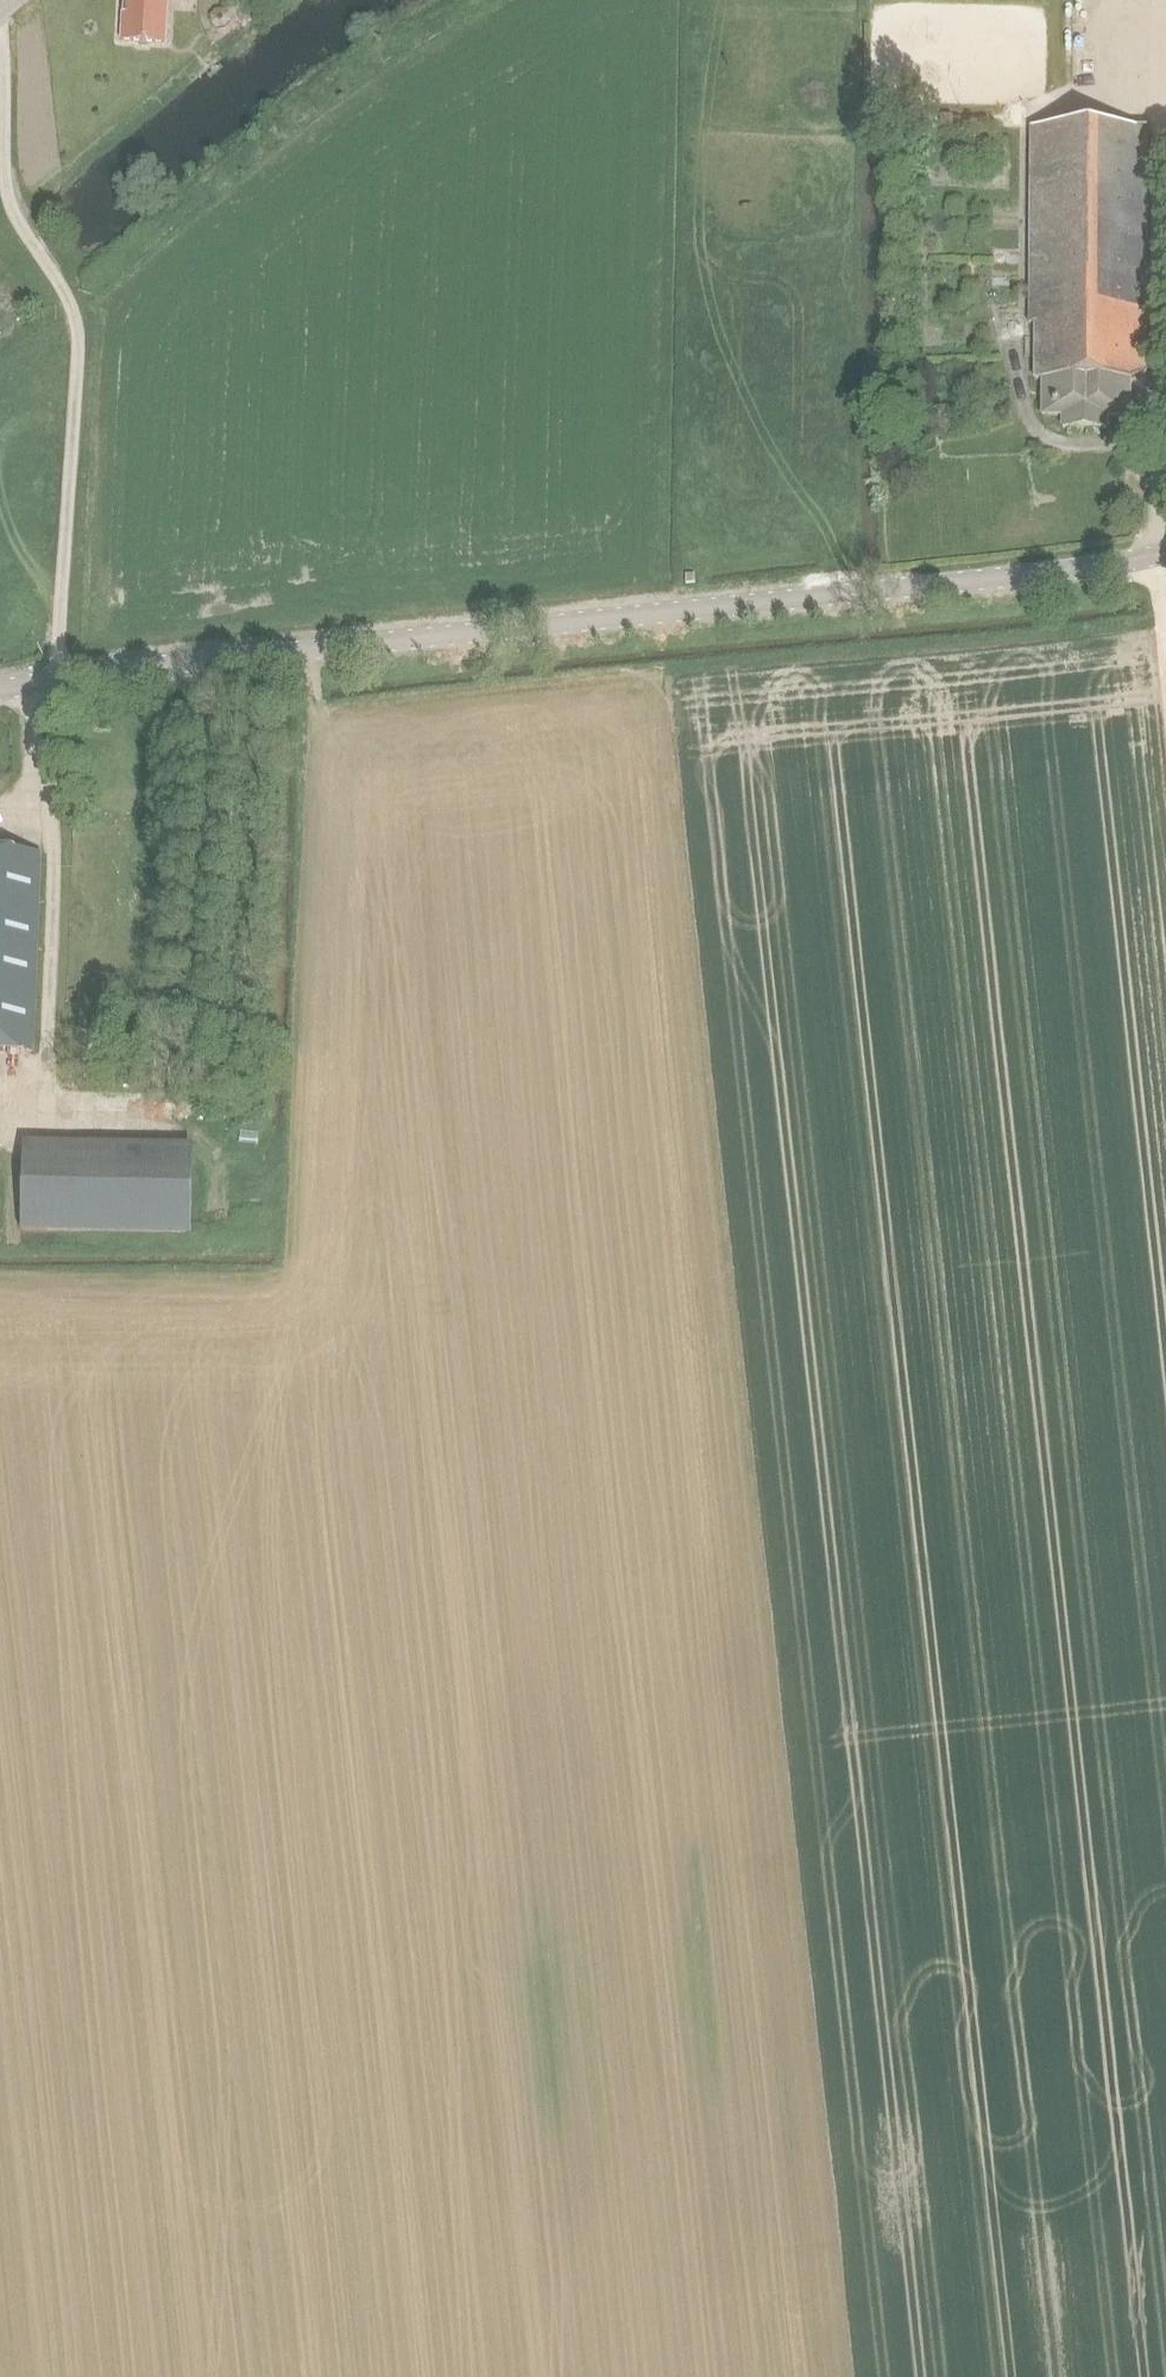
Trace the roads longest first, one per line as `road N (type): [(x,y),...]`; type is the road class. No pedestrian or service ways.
road 1 (tertiary): [(0,691),(1165,557)]

